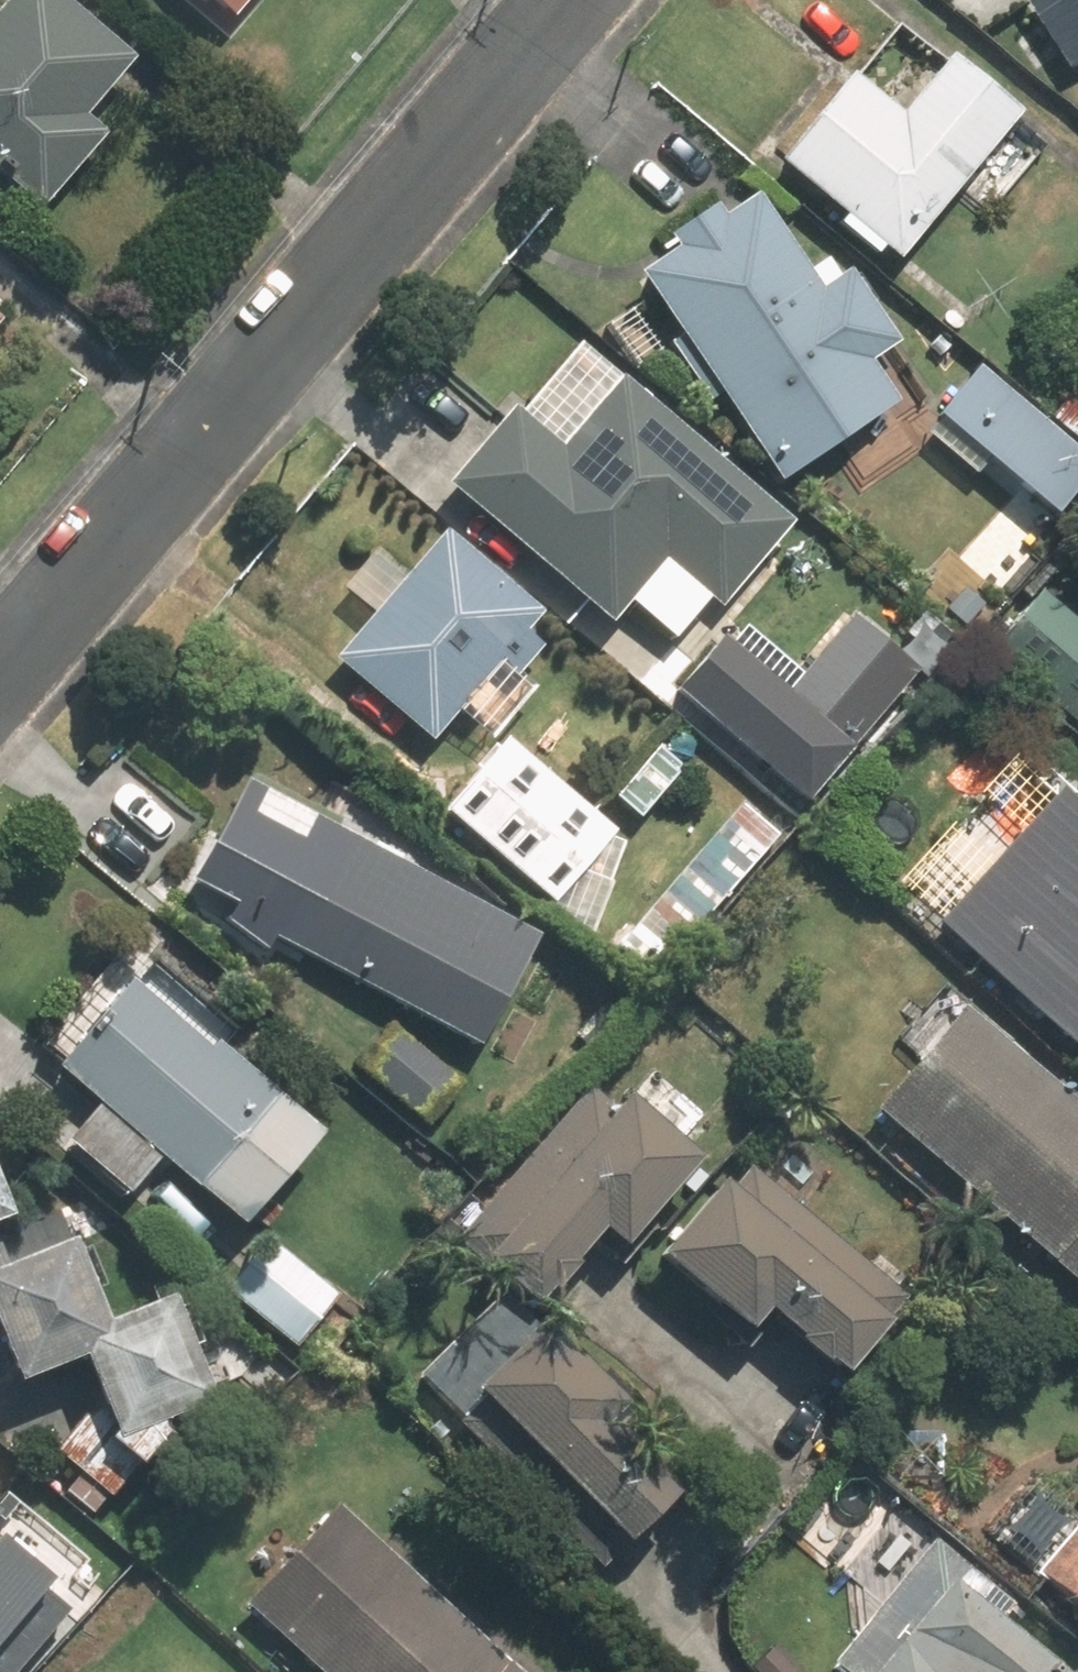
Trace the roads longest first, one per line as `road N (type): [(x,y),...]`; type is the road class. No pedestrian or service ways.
road 1 (residential): [(0,660),(556,0)]

